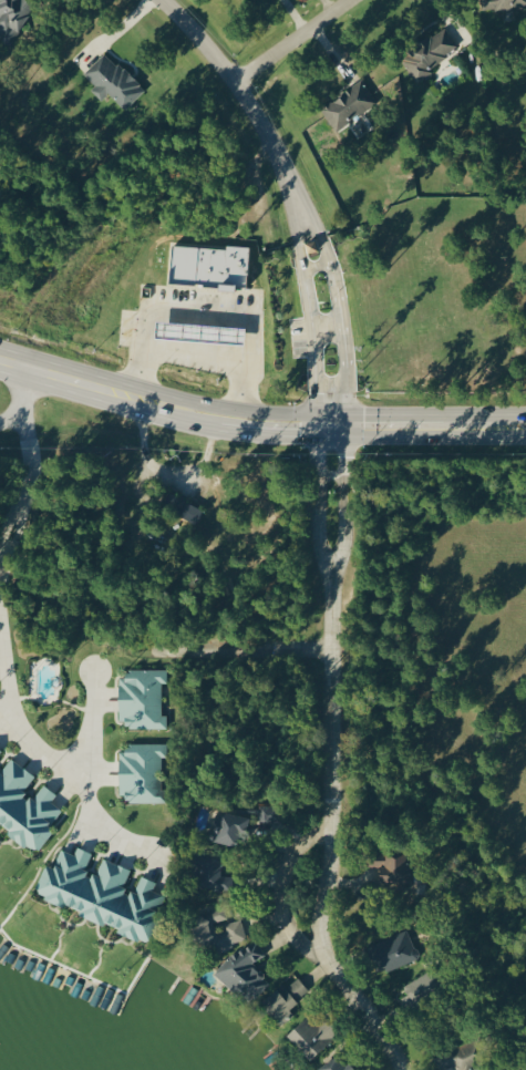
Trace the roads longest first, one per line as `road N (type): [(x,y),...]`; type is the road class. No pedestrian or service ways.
road 1 (residential): [(404,1069),(322,946),(333,835),(328,424)]
road 2 (tertiary): [(245,422),(525,424)]
road 3 (residential): [(299,215),(250,113),(159,0)]
road 4 (tertiary): [(0,361),(245,422)]
road 5 (residential): [(25,368),(0,555)]
road 6 (residential): [(333,835),(302,838),(281,865),(274,906),(287,938),(322,946)]
road 7 (residential): [(328,394),(343,378),(342,352),(317,235)]
road 8 (residential): [(293,241),(312,381),(328,394)]
road 9 (residential): [(333,649),(181,652)]
road 10 (residential): [(229,81),(346,0)]

